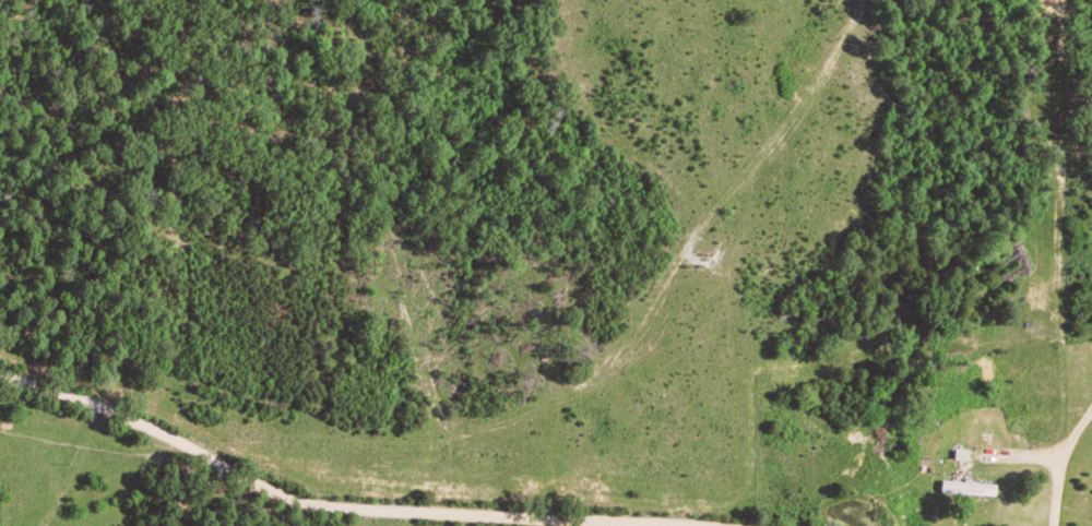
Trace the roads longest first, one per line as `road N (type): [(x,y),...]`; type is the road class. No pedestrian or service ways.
road 1 (residential): [(667,525),(307,509),(95,409)]
road 2 (track): [(40,525),(95,409)]
road 3 (residential): [(1045,525),(1075,429),(1091,407)]

